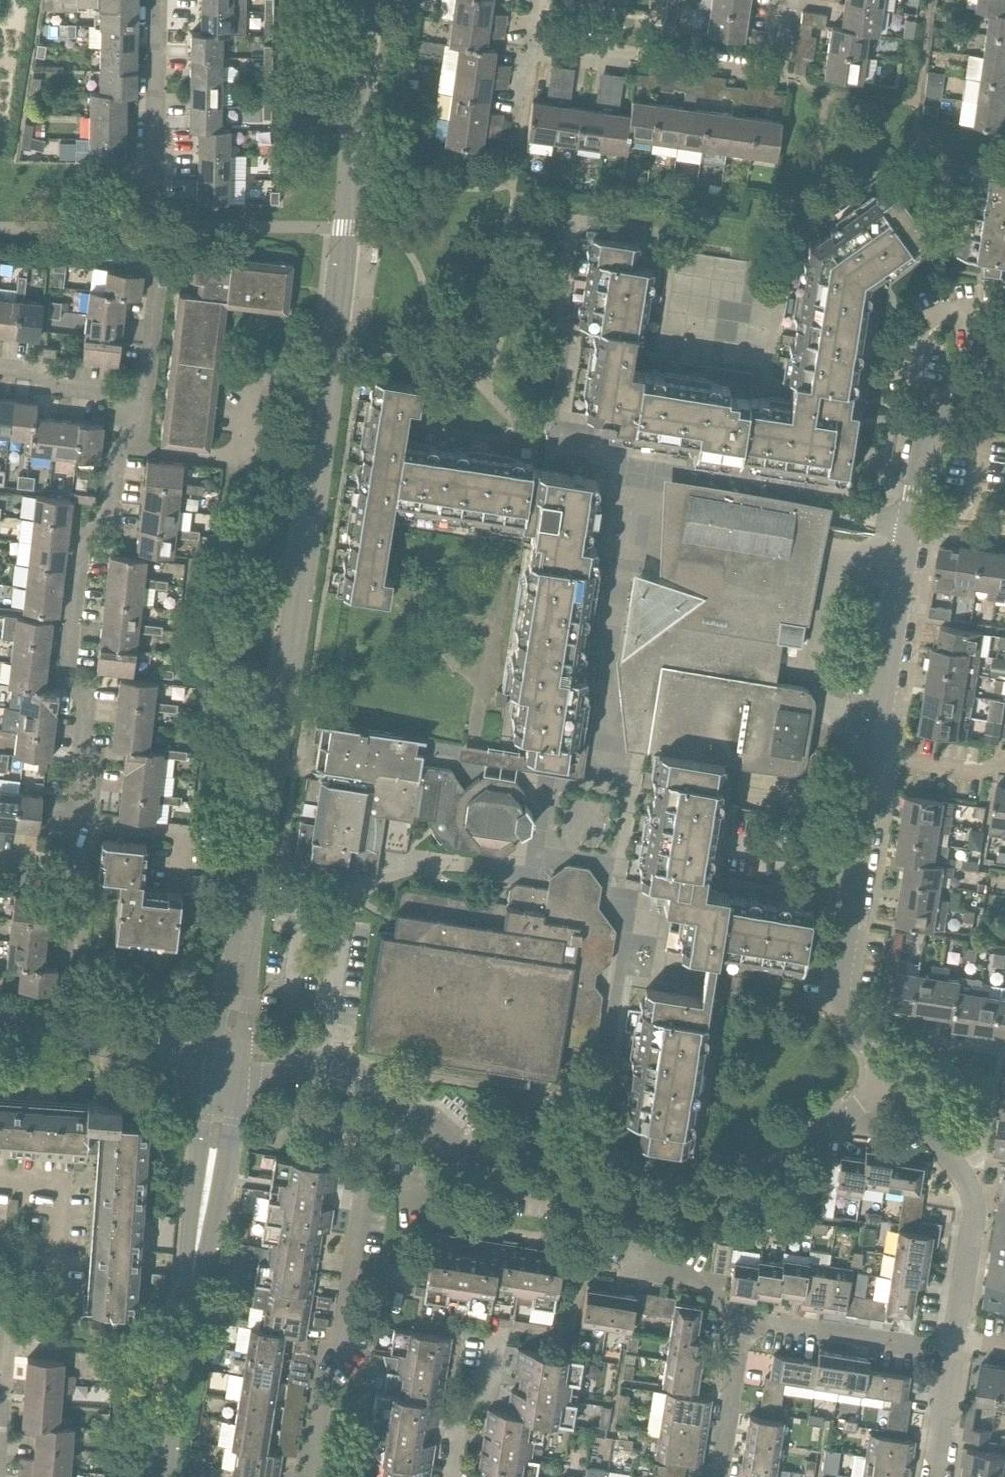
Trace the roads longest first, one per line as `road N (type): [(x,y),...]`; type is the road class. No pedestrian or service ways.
road 1 (tertiary): [(229,1060),(263,867),(334,343),(355,142),(359,0)]
road 2 (residential): [(398,1108),(474,1166),(536,1192),(672,1205),(753,1178),(885,1088)]
road 3 (residential): [(75,865),(91,695),(76,664),(89,534),(109,512),(116,447),(144,393)]
road 4 (residential): [(873,766),(922,470),(955,398),(1004,354)]
road 5 (tertiary): [(160,1476),(229,1060)]
road 6 (residential): [(144,393),(161,271),(156,0)]
road 7 (residential): [(885,1088),(840,995),(873,766)]
road 8 (residential): [(528,43),(770,72),(788,52),(793,0)]
road 9 (residential): [(951,1328),(965,1239),(962,1195),(948,1159),(885,1088)]
road 10 (residential): [(311,1476),(315,1407),(343,1322),(351,1261)]
road 11 (residential): [(951,1328),(757,1329),(737,1320)]
road 12 (residential): [(0,1468),(12,1284)]
road 13 (residential): [(12,1284),(35,1284),(55,1267),(56,1195),(44,1183),(0,1181)]
road 14 (residential): [(229,1060),(339,1078),(398,1108)]
road 15 (residential): [(74,1034),(83,962),(71,937),(75,865)]
road 16 (residential): [(351,1261),(364,1162),(398,1108)]
road 17 (residential): [(717,1476),(737,1320)]
road 18 (residential): [(229,1060),(74,1034)]
road 19 (residential): [(458,1476),(465,1414),(497,1380),(506,1333)]
road 20 (residential): [(144,393),(38,382),(14,362),(0,360)]
road 21 (residential): [(929,1476),(951,1328)]
road 22 (residential): [(1004,770),(955,763),(921,773),(873,766)]

